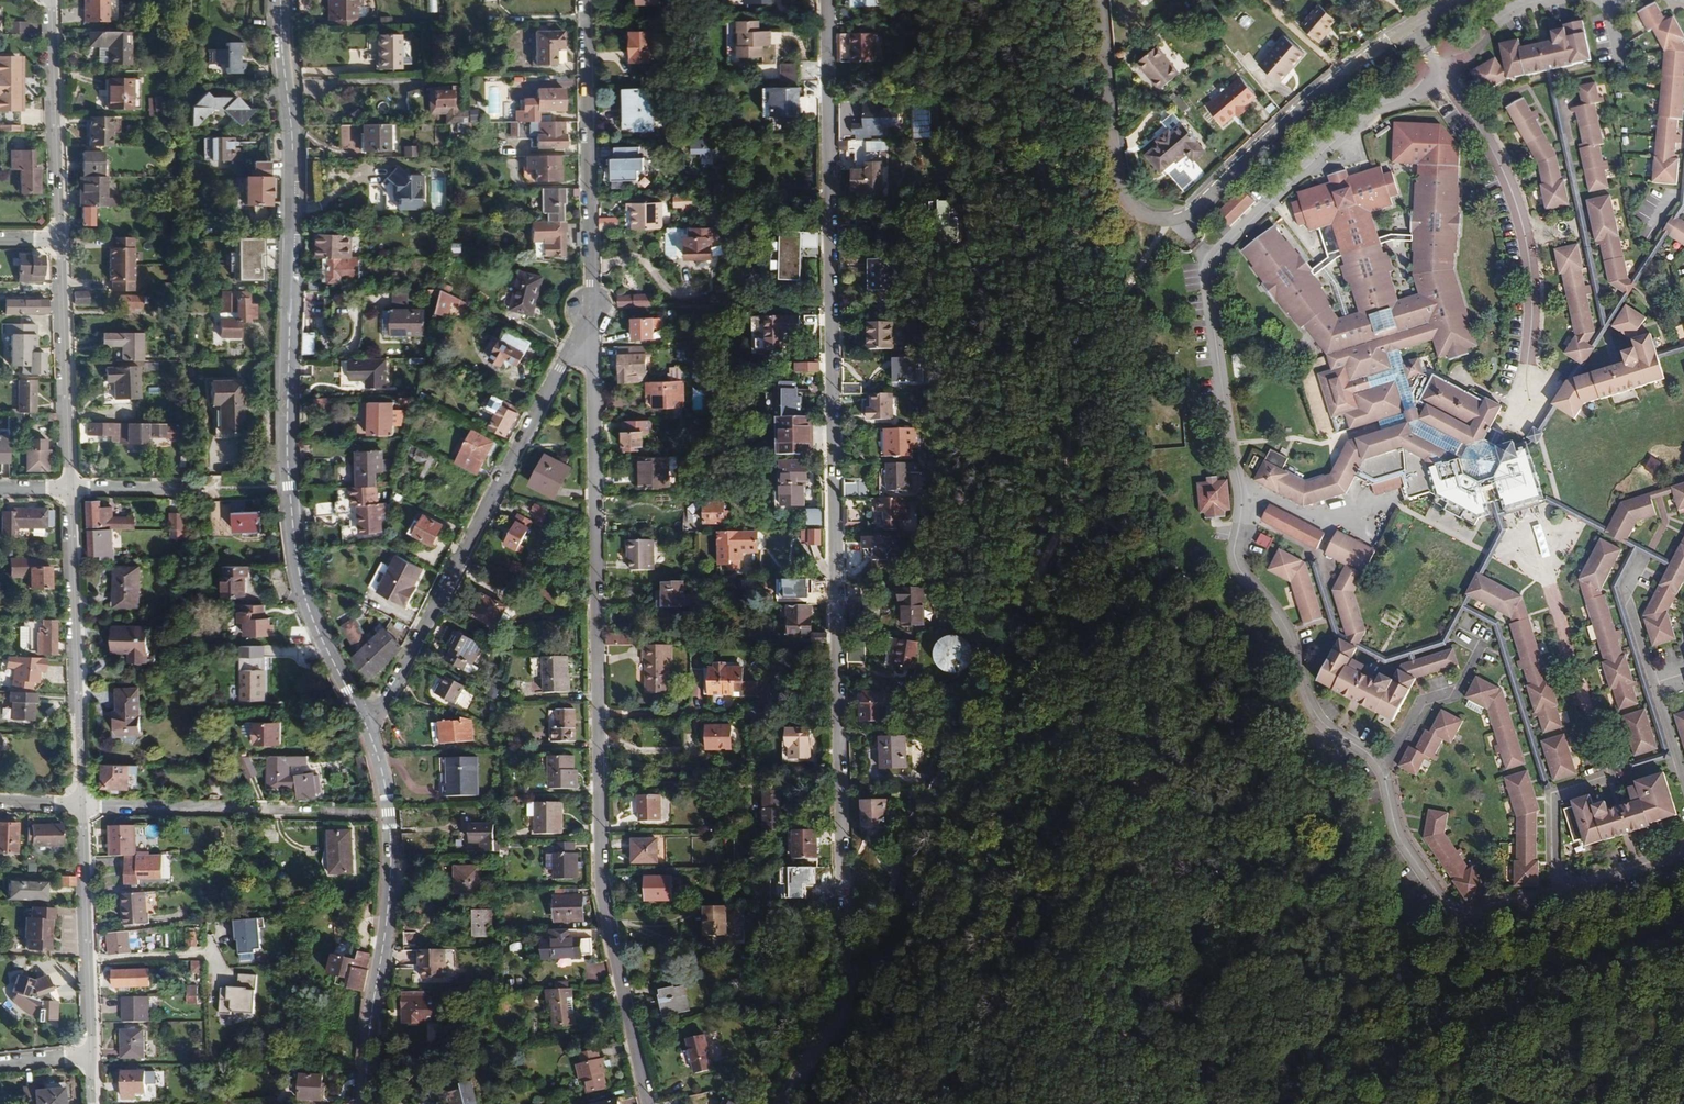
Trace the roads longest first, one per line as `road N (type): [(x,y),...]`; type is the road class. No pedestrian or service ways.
road 1 (residential): [(781,1103),(845,1004),(825,0)]
road 2 (residential): [(649,1103),(601,899),(589,314)]
road 3 (tertiary): [(367,723),(322,641),(294,548),(288,417),(293,178),(281,0)]
road 4 (residential): [(1098,0),(1119,185),(1141,214),(1169,221),(1193,210),(1337,75),(1458,0)]
road 5 (residential): [(367,723),(389,698),(589,314)]
road 6 (tertiary): [(363,1103),(393,858),(367,723)]
road 7 (residential): [(589,314),(584,0)]
road 8 (residential): [(69,491),(82,804)]
road 9 (residential): [(82,804),(93,1056)]
road 10 (residential): [(58,242),(69,491)]
road 11 (residential): [(51,0),(58,242)]
road 12 (residential): [(82,804),(249,809)]

